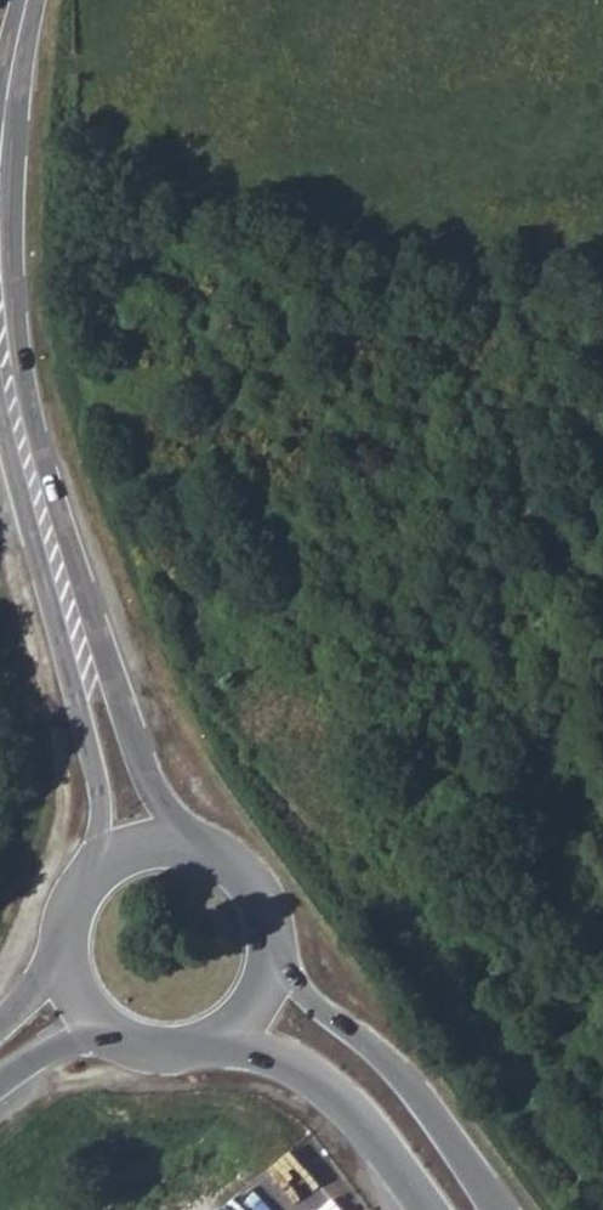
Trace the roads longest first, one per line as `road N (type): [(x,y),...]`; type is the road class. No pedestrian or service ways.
road 1 (tertiary): [(186,845),(145,776),(65,531),(17,429)]
road 2 (tertiary): [(17,429),(35,537),(108,793),(104,867)]
road 3 (secondary): [(499,1209),(376,1047),(301,988),(272,952)]
road 4 (secondary): [(223,1035),(289,1063),(347,1104),(424,1209)]
road 5 (tertiary): [(0,179),(26,0)]
road 6 (tertiary): [(5,364),(0,193)]
road 7 (secondary): [(272,952),(269,922),(239,872),(186,845)]
road 8 (secondary): [(105,1028),(163,1050),(223,1035)]

